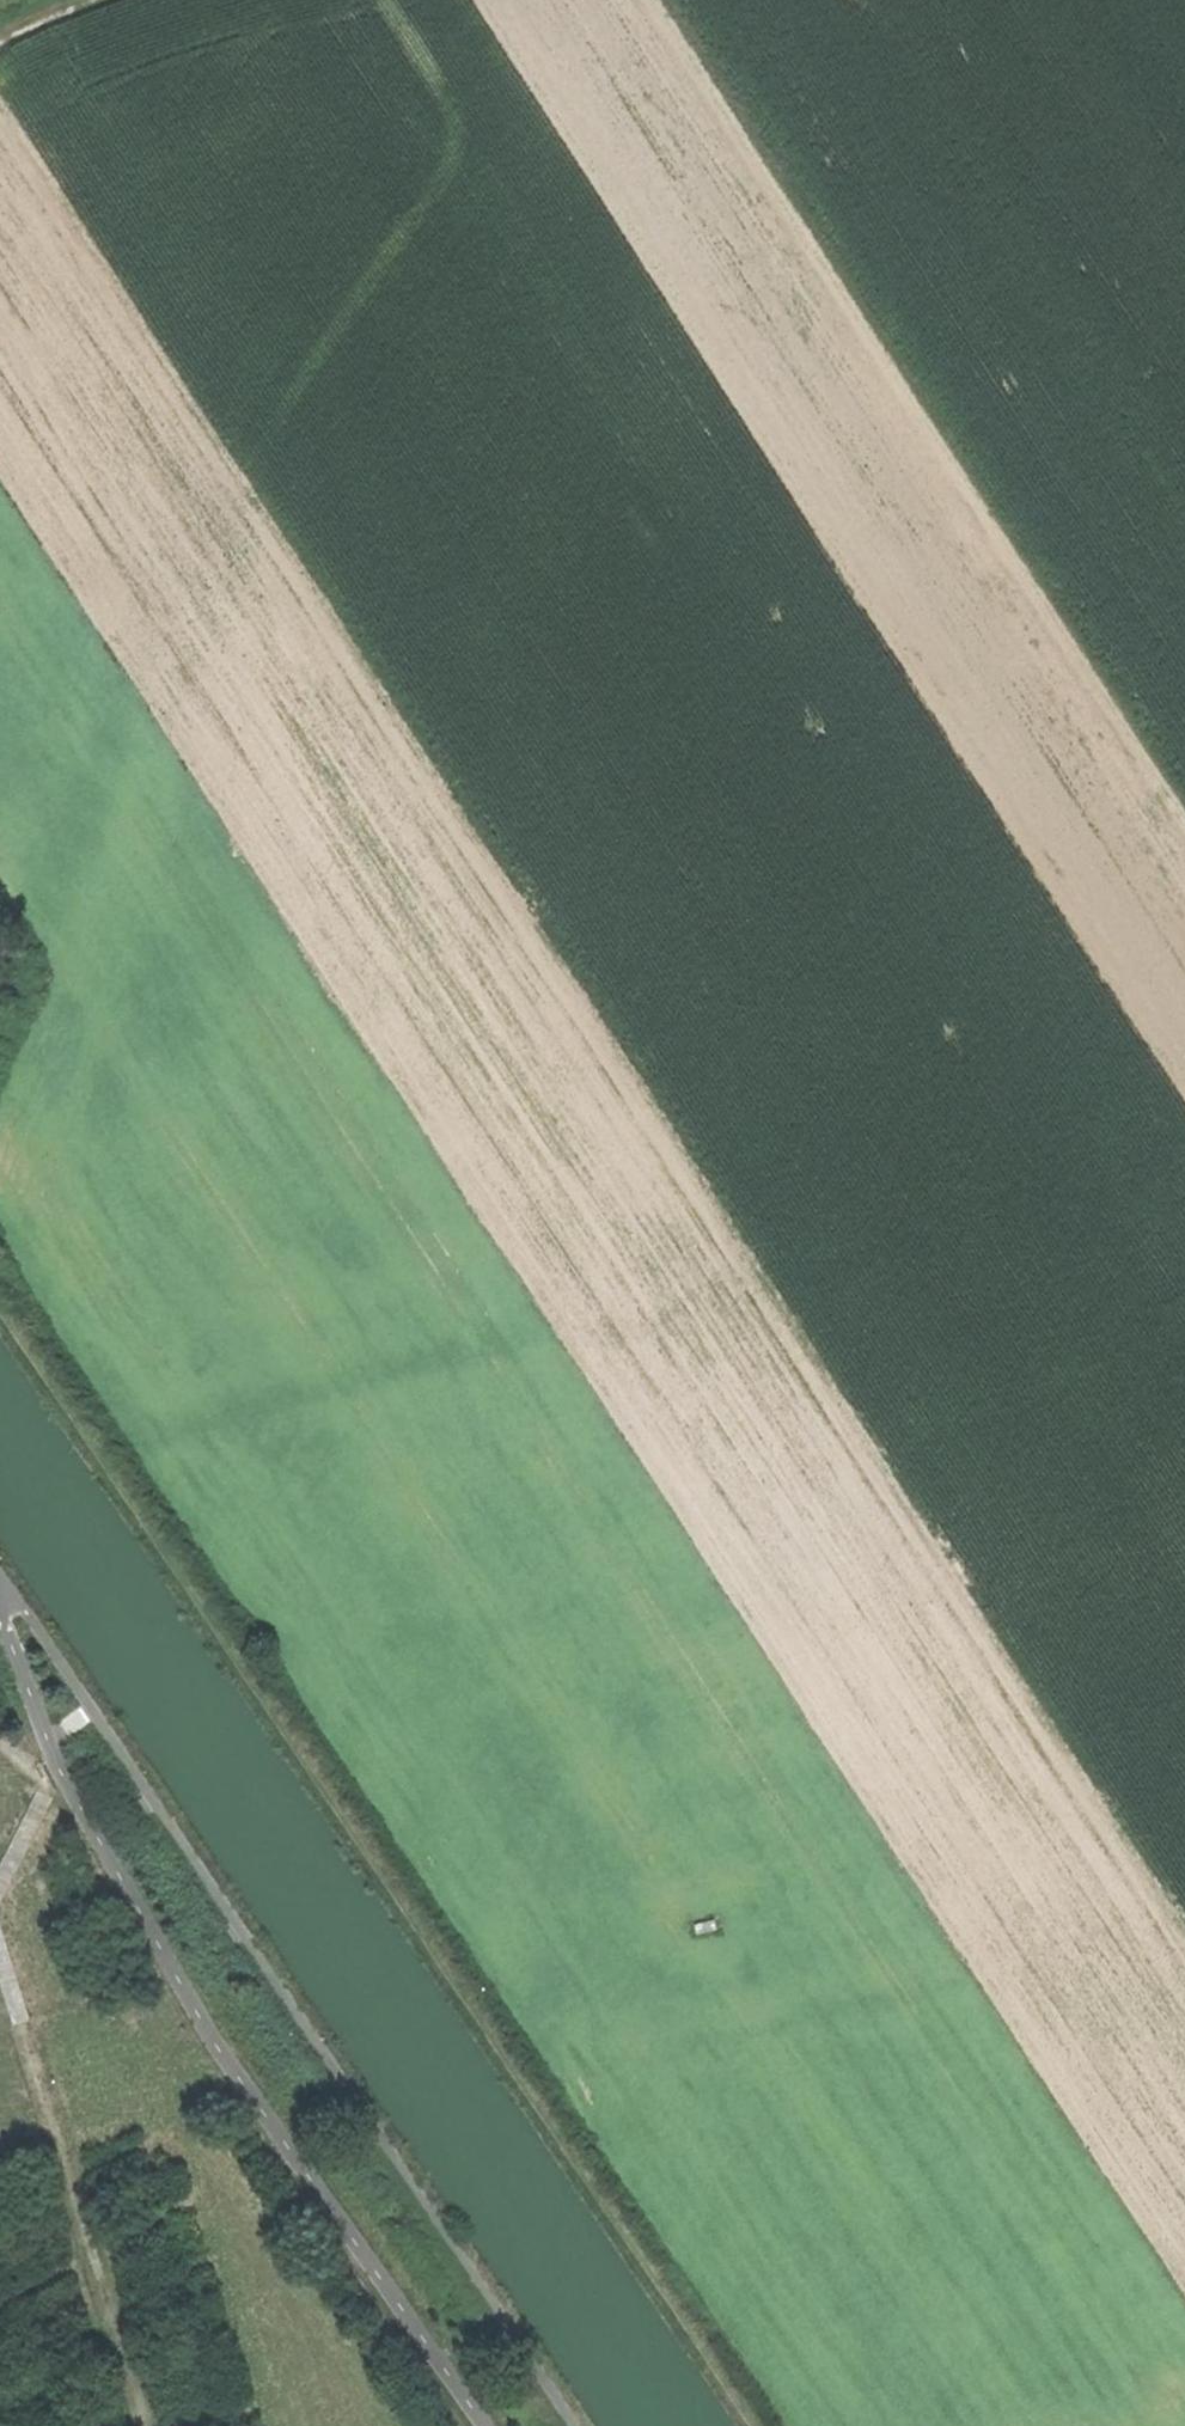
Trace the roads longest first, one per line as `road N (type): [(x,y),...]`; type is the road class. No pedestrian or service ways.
road 1 (track): [(766,2425),(0,1282)]

